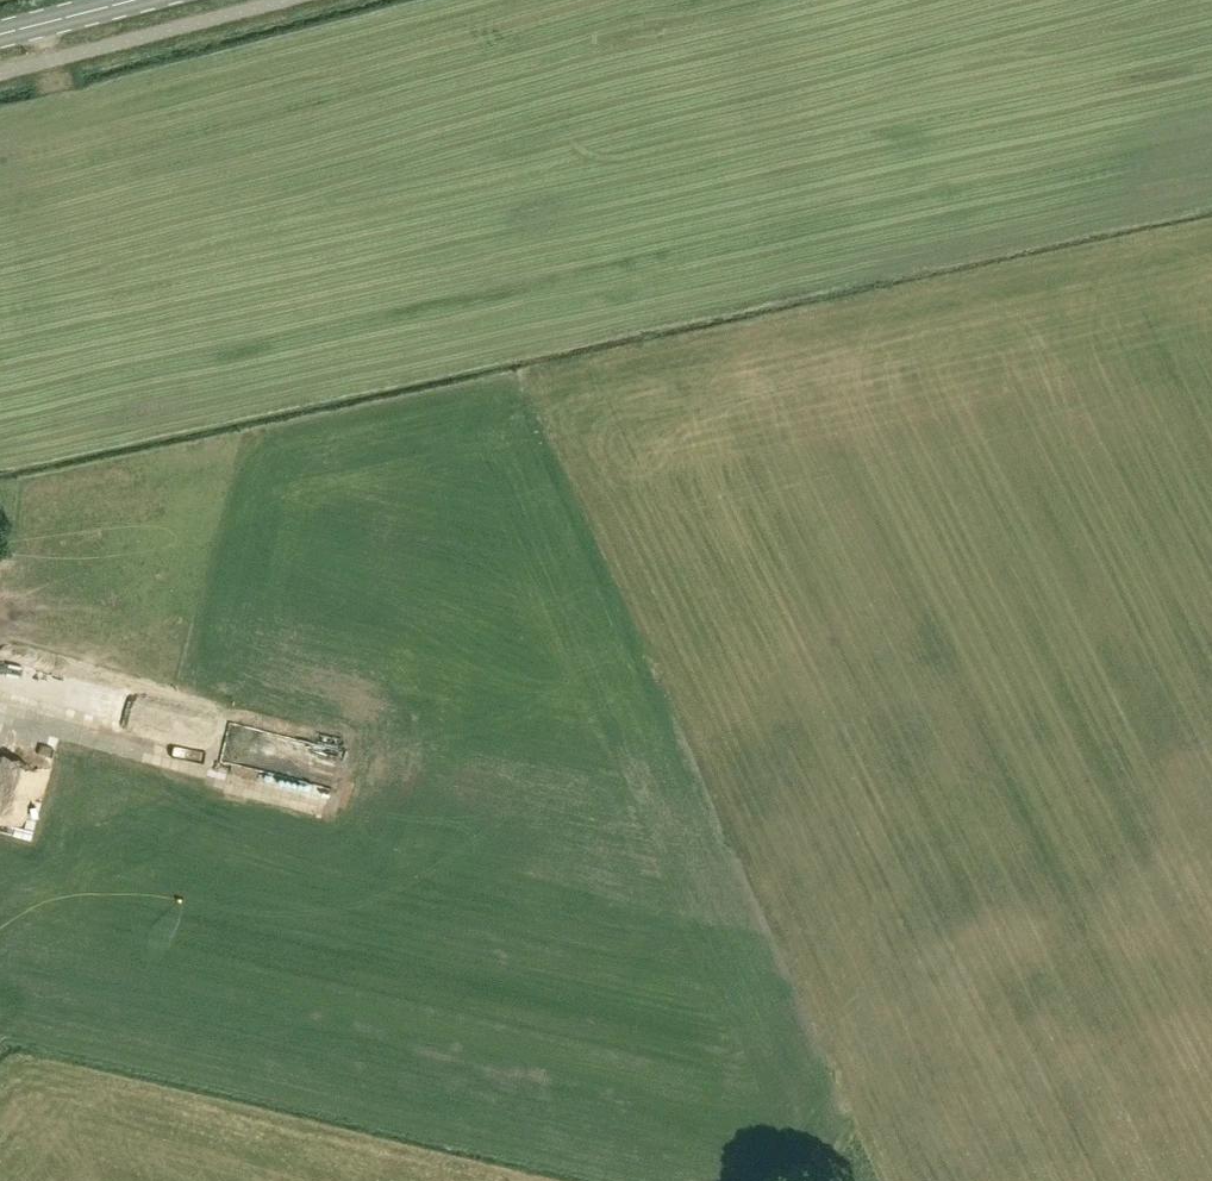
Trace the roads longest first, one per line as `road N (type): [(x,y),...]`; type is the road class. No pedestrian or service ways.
road 1 (secondary): [(0,35),(137,0)]

